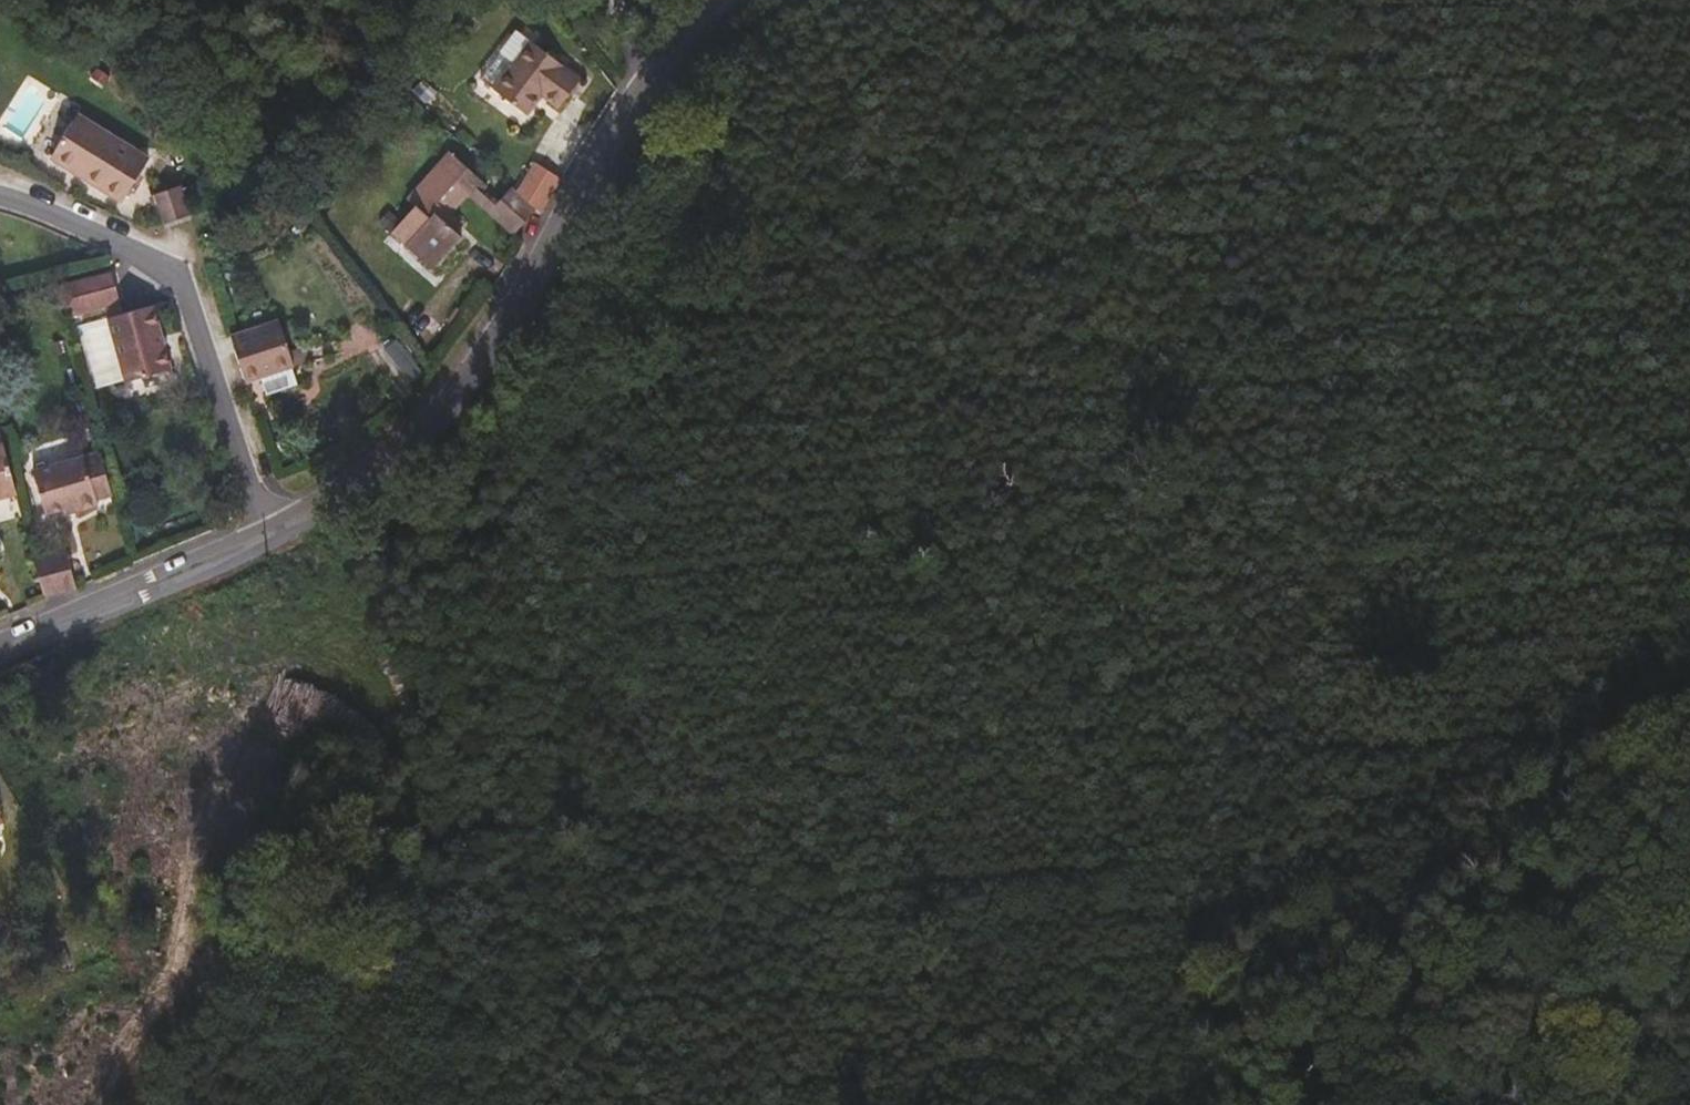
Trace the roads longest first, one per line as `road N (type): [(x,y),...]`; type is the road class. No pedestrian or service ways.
road 1 (residential): [(725,0),(676,49),(380,510),(272,550)]
road 2 (residential): [(272,550),(181,287),(113,241),(0,201)]
road 3 (residential): [(272,550),(0,665)]

